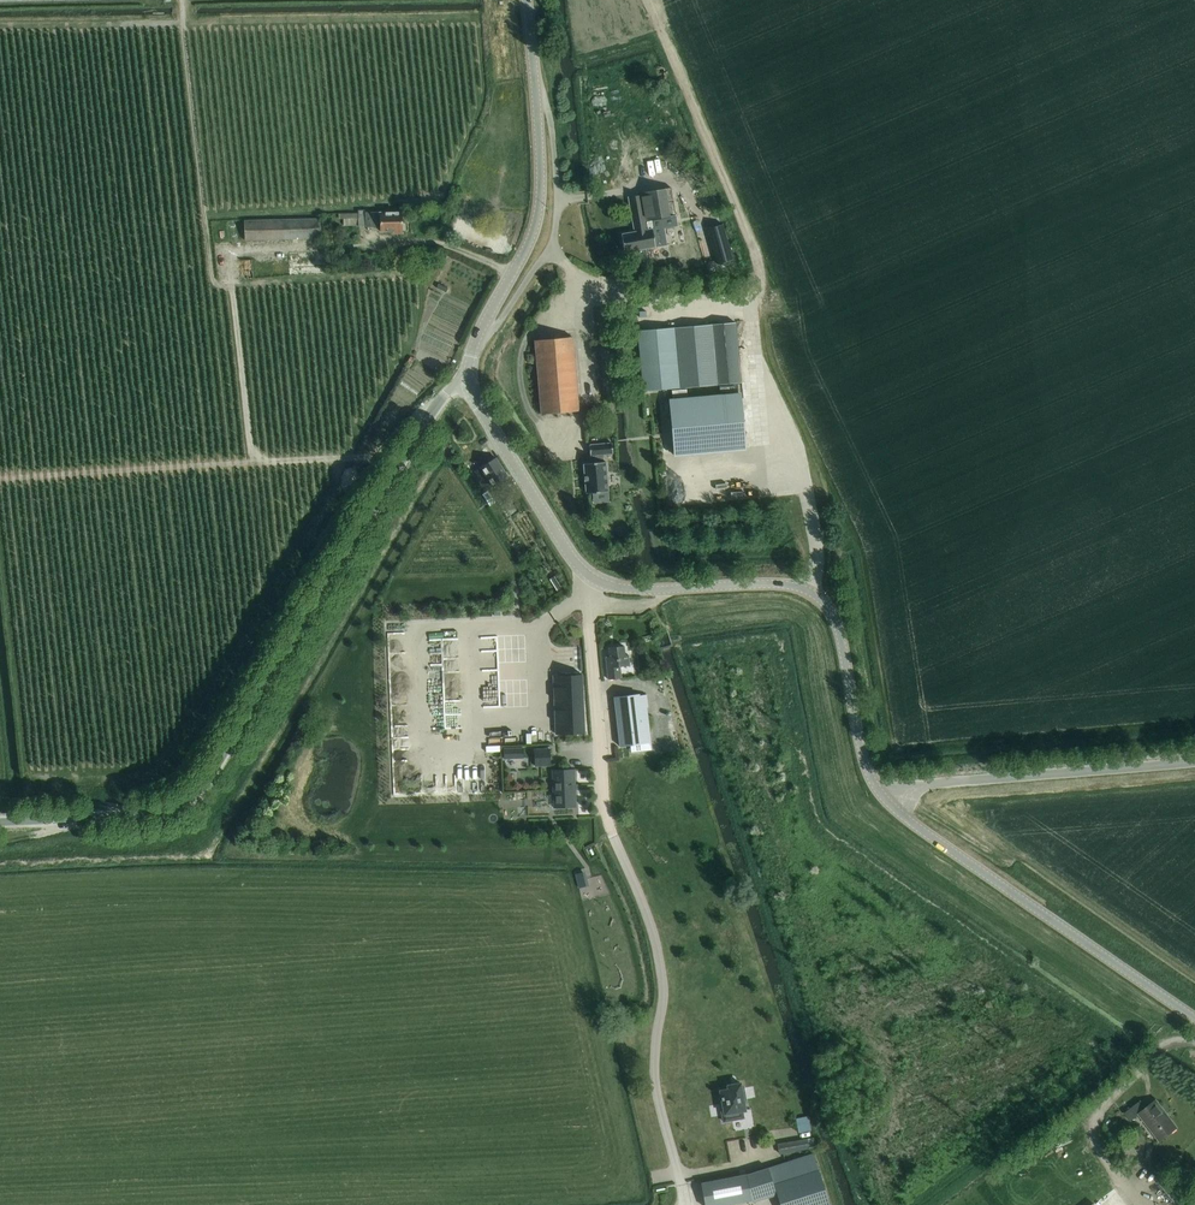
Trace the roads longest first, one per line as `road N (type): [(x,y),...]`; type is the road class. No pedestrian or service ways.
road 1 (unclassified): [(0,823),(147,816),(200,798),(440,401),(464,379)]
road 2 (tertiary): [(890,804),(868,764),(836,619),(817,595),(785,584),(664,589),(587,579),(464,379)]
road 3 (track): [(433,413),(415,415),(371,453),(0,479)]
road 4 (tertiary): [(464,379),(538,221),(541,149),(523,0)]
road 5 (tertiary): [(1194,1019),(919,831),(890,804)]
road 6 (track): [(752,301),(761,295),(758,258),(651,0)]
road 7 (unclassified): [(890,804),(929,786),(1194,767)]

